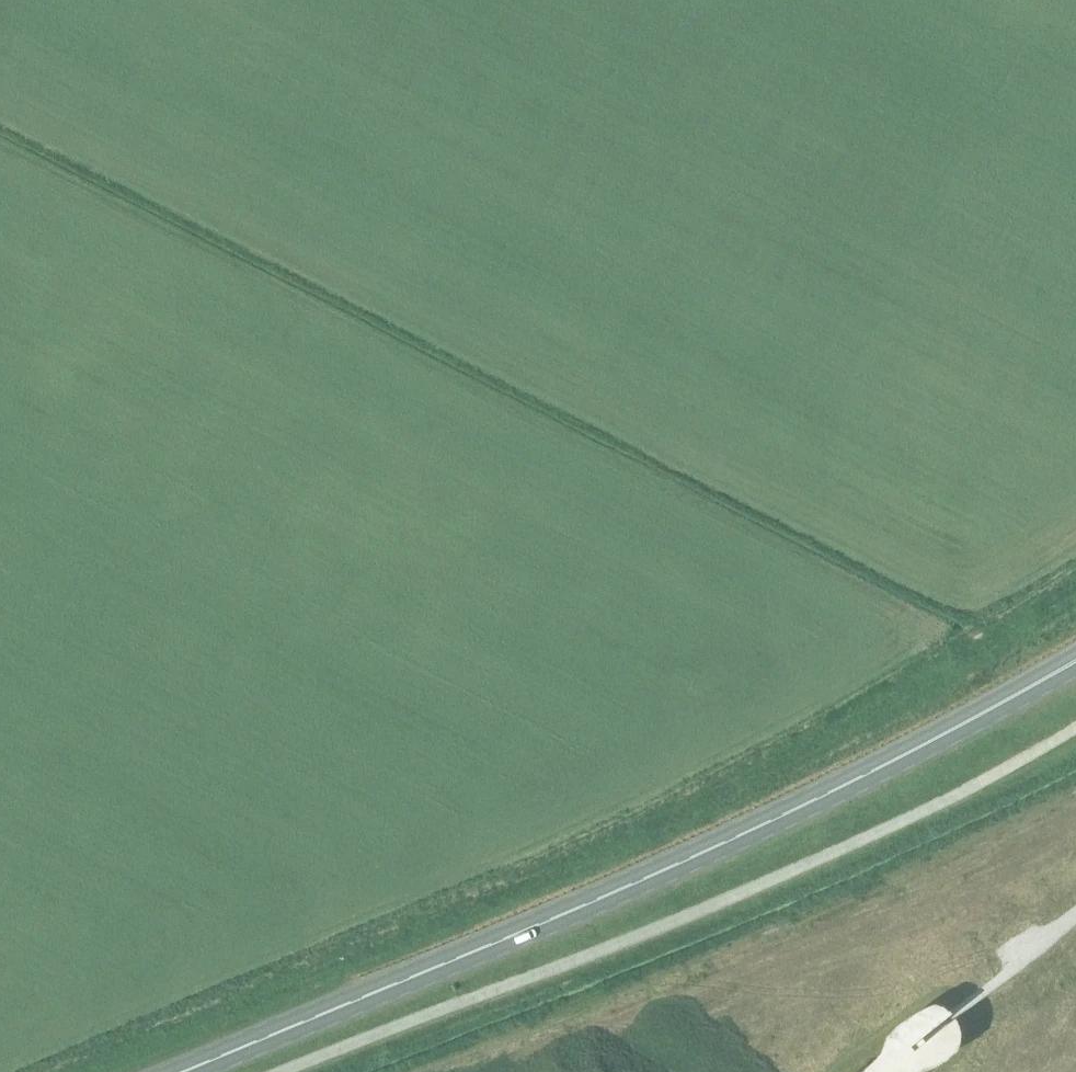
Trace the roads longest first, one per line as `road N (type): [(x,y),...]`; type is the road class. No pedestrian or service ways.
road 1 (primary): [(192,1071),(607,899),(844,789),(1075,665)]

